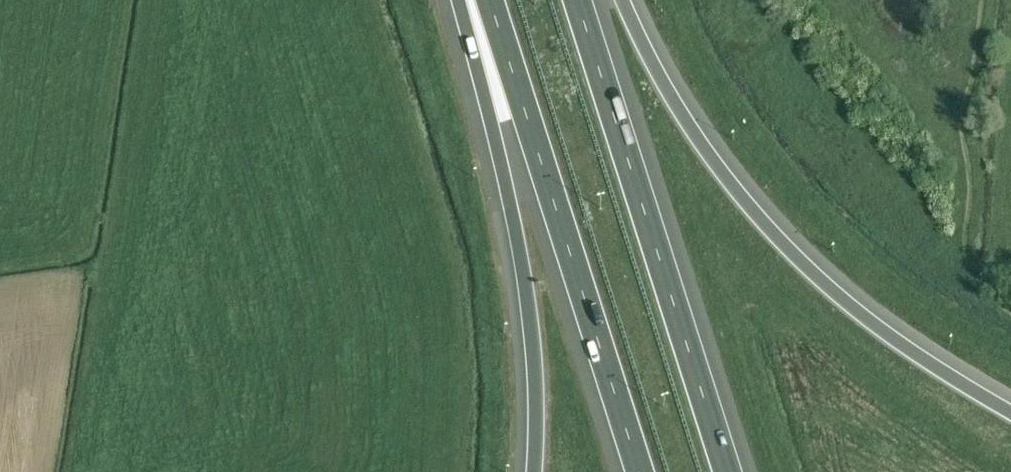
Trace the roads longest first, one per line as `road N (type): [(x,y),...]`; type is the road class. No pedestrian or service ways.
road 1 (motorway): [(1010,413),(911,352),(801,264),(689,125),(622,0)]
road 2 (motorway): [(727,471),(577,0)]
road 3 (motorway): [(490,0),(640,471)]
road 4 (motorway): [(461,0),(523,272),(535,368),(534,471)]

